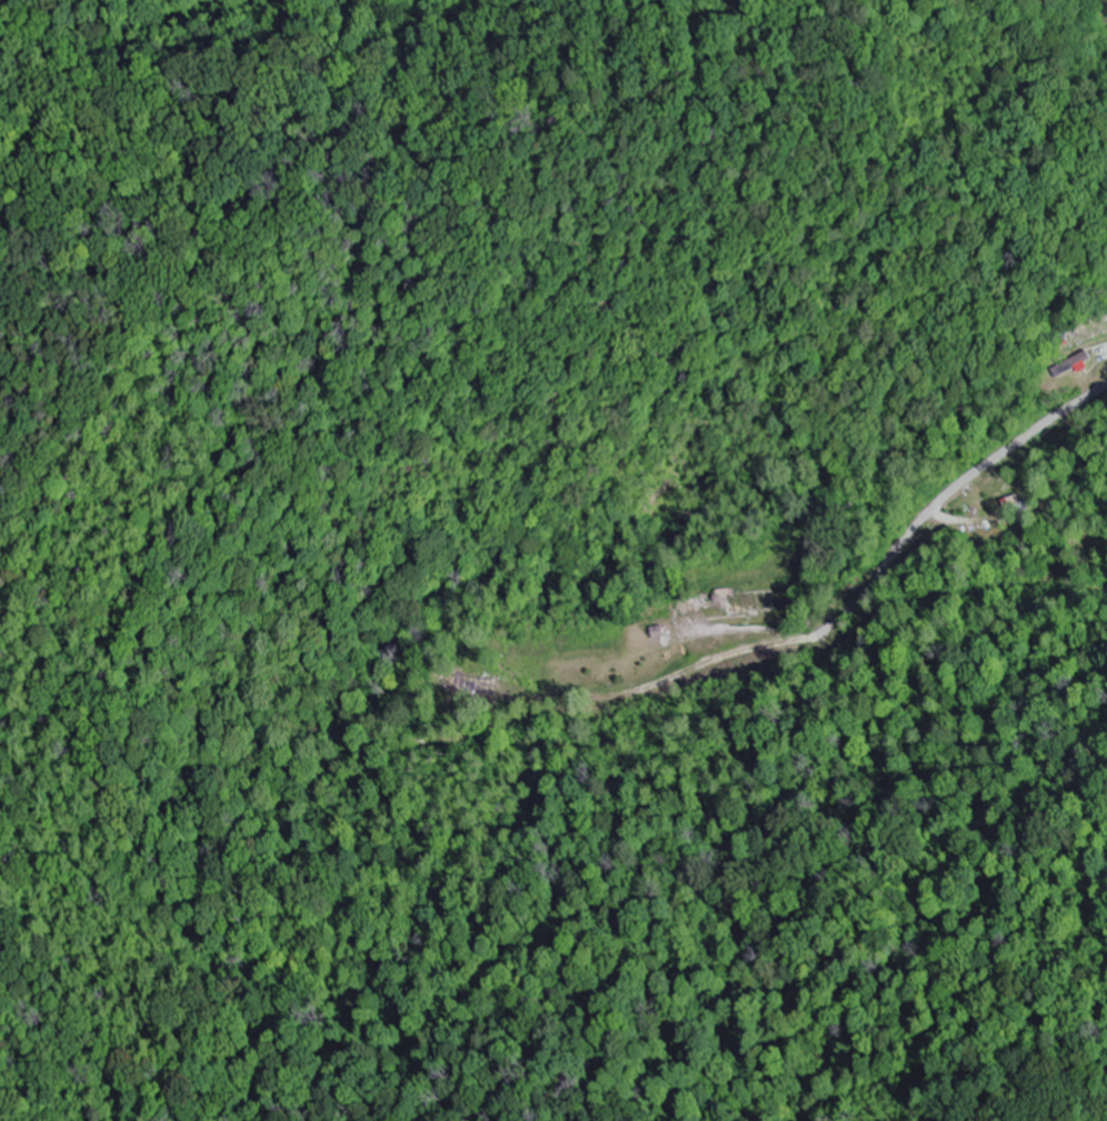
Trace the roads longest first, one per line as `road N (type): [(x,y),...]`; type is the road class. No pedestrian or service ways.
road 1 (residential): [(1106,388),(1054,418),(941,503),(830,624)]

